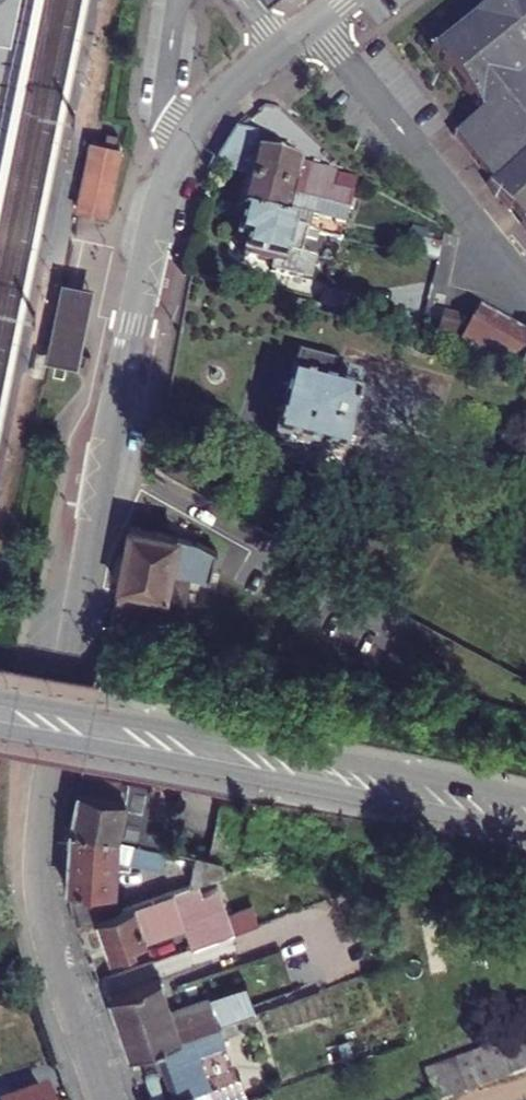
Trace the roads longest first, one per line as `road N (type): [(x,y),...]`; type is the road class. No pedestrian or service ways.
road 1 (residential): [(311,21),(212,104),(180,150),(125,352),(39,846),(52,952),(103,1099)]
road 2 (secondary): [(0,719),(525,827)]
road 3 (secondary): [(525,793),(0,687)]
road 4 (residential): [(311,21),(525,282)]

